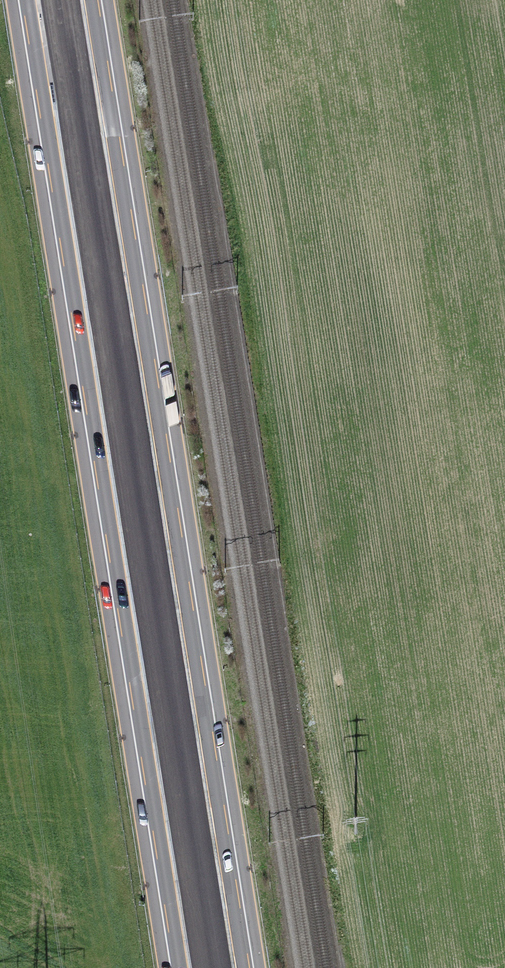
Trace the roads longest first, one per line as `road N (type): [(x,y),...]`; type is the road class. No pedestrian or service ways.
road 1 (motorway): [(37,0),(189,967)]
road 2 (motorway): [(236,967),(84,0)]

